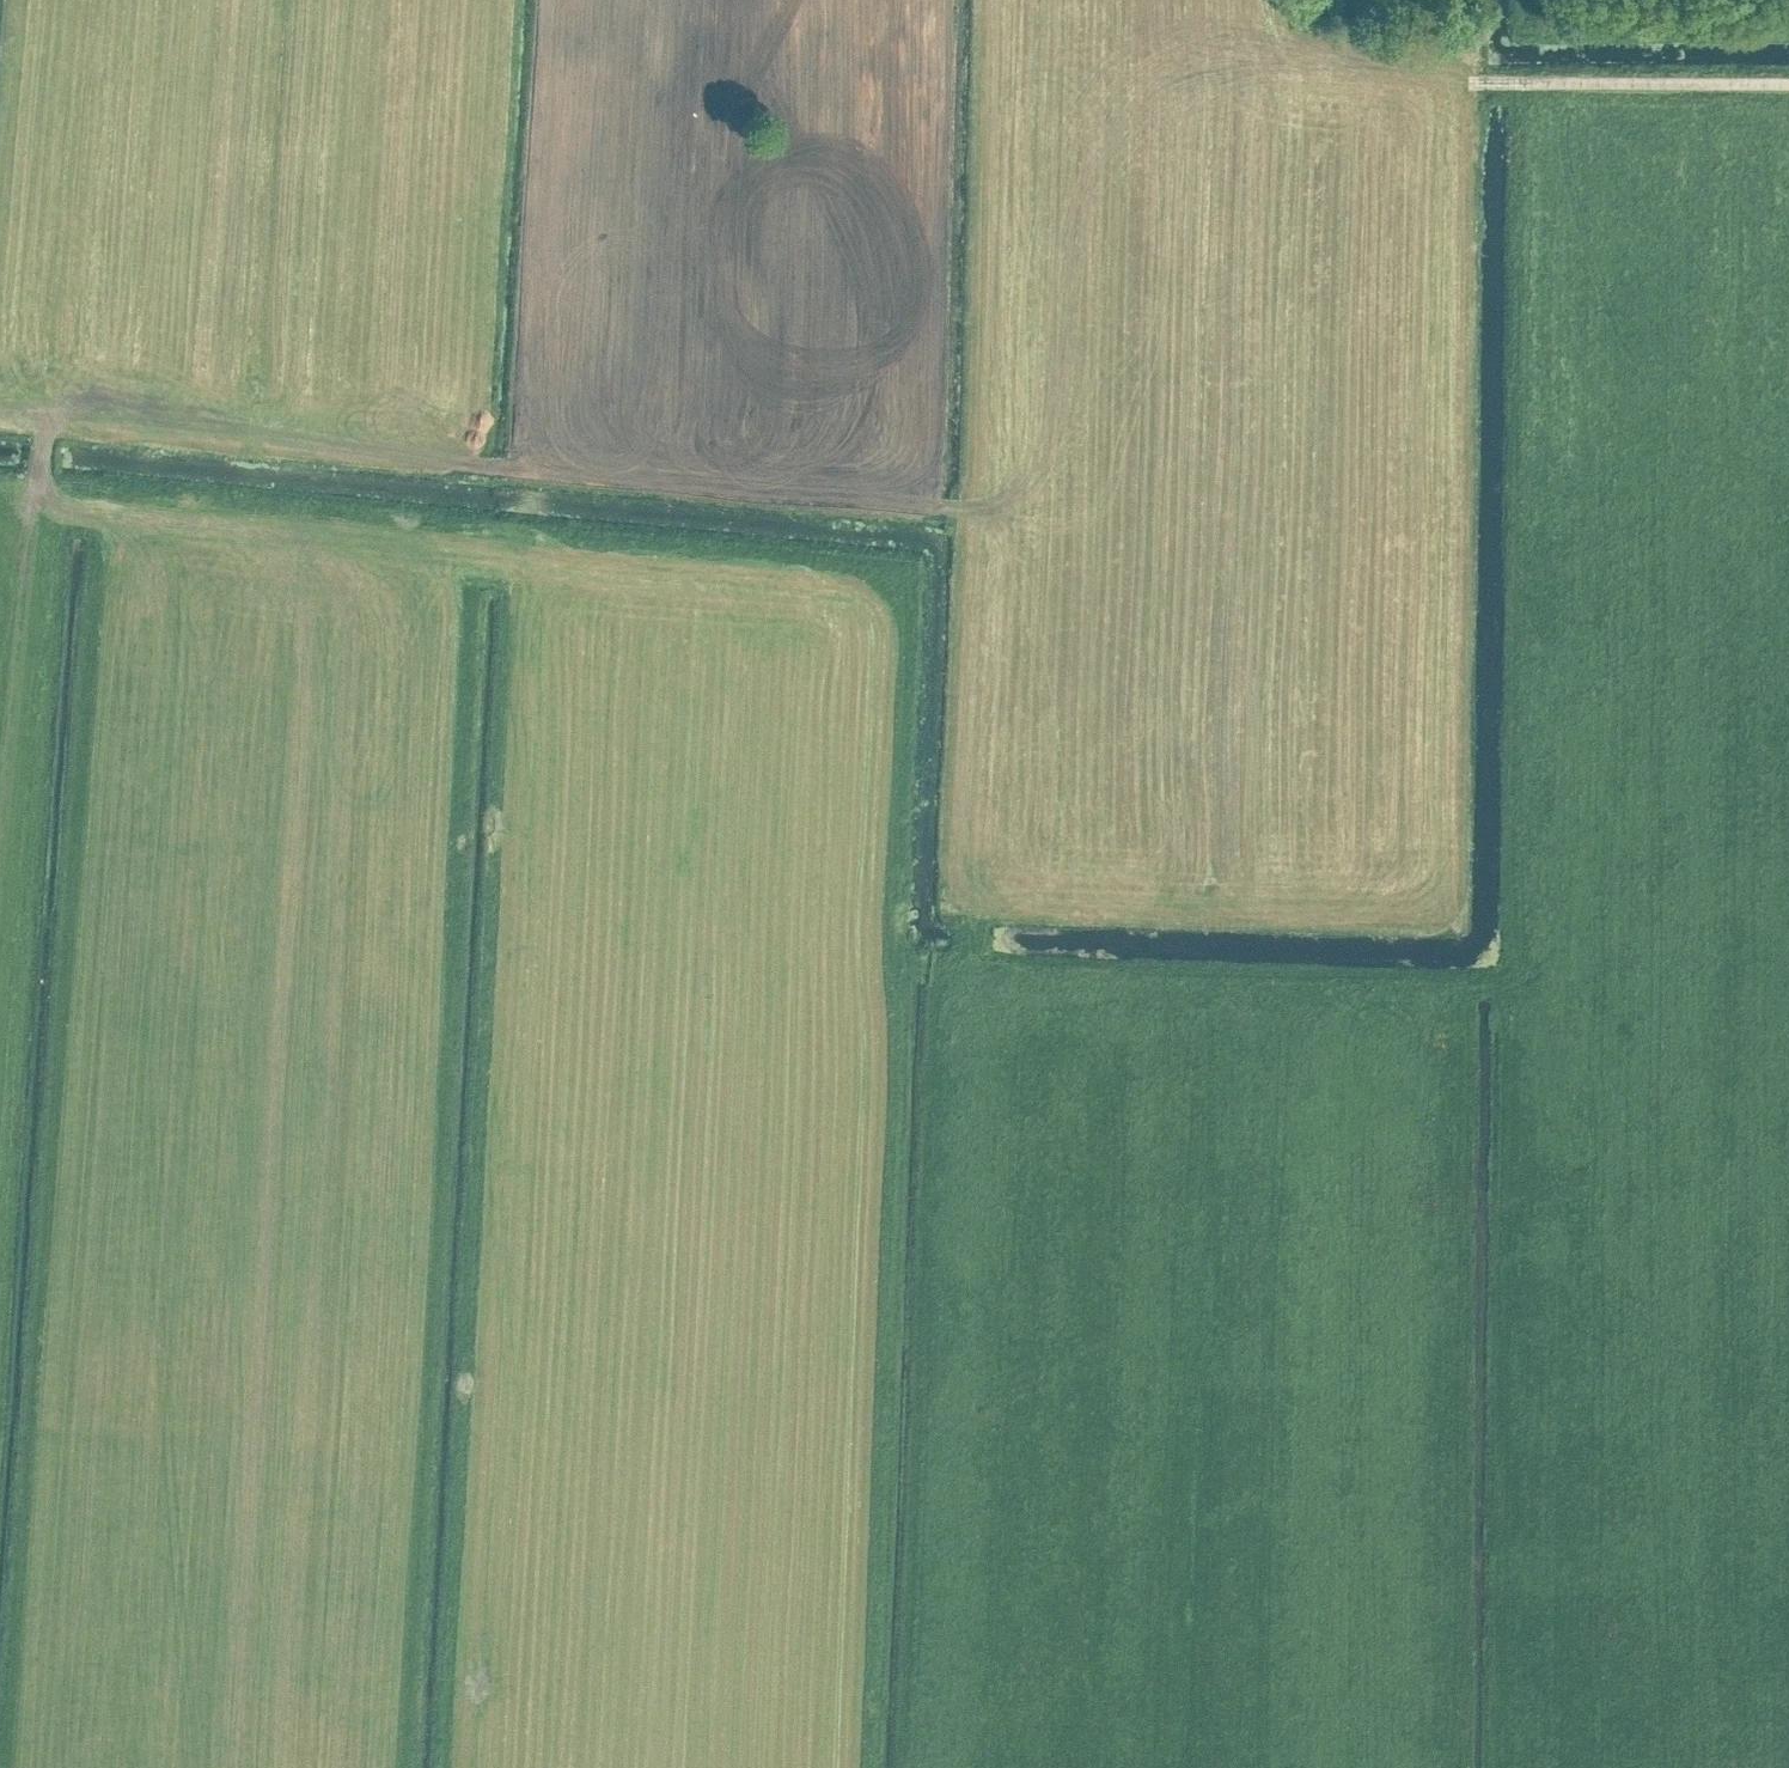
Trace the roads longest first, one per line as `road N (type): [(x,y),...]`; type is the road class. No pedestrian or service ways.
road 1 (track): [(1788,82),(1472,82)]

